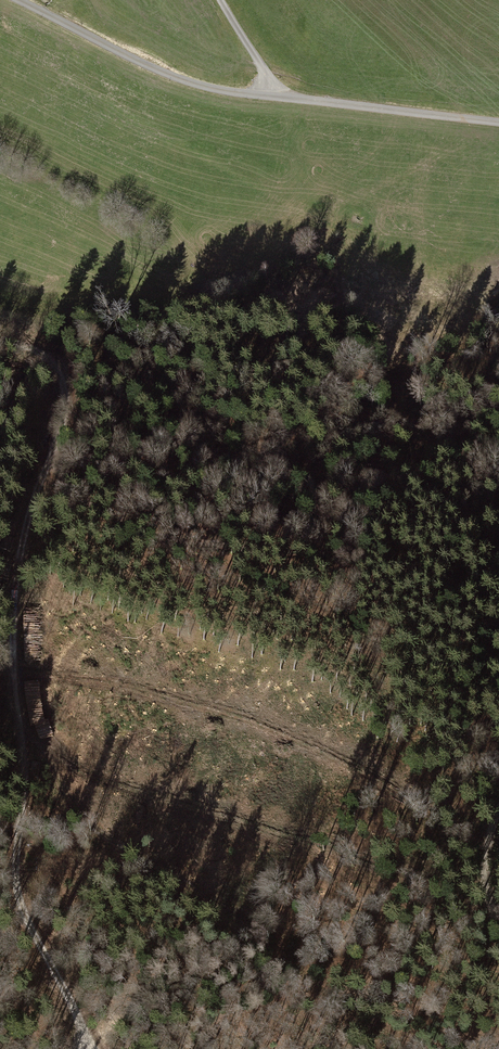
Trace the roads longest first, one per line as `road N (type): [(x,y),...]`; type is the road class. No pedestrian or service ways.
road 1 (track): [(99,1048),(43,964),(16,868),(22,754),(4,656),(9,570),(48,451)]
road 2 (track): [(498,122),(208,89),(17,0)]
road 3 (track): [(48,451),(64,393),(58,366),(0,339)]

